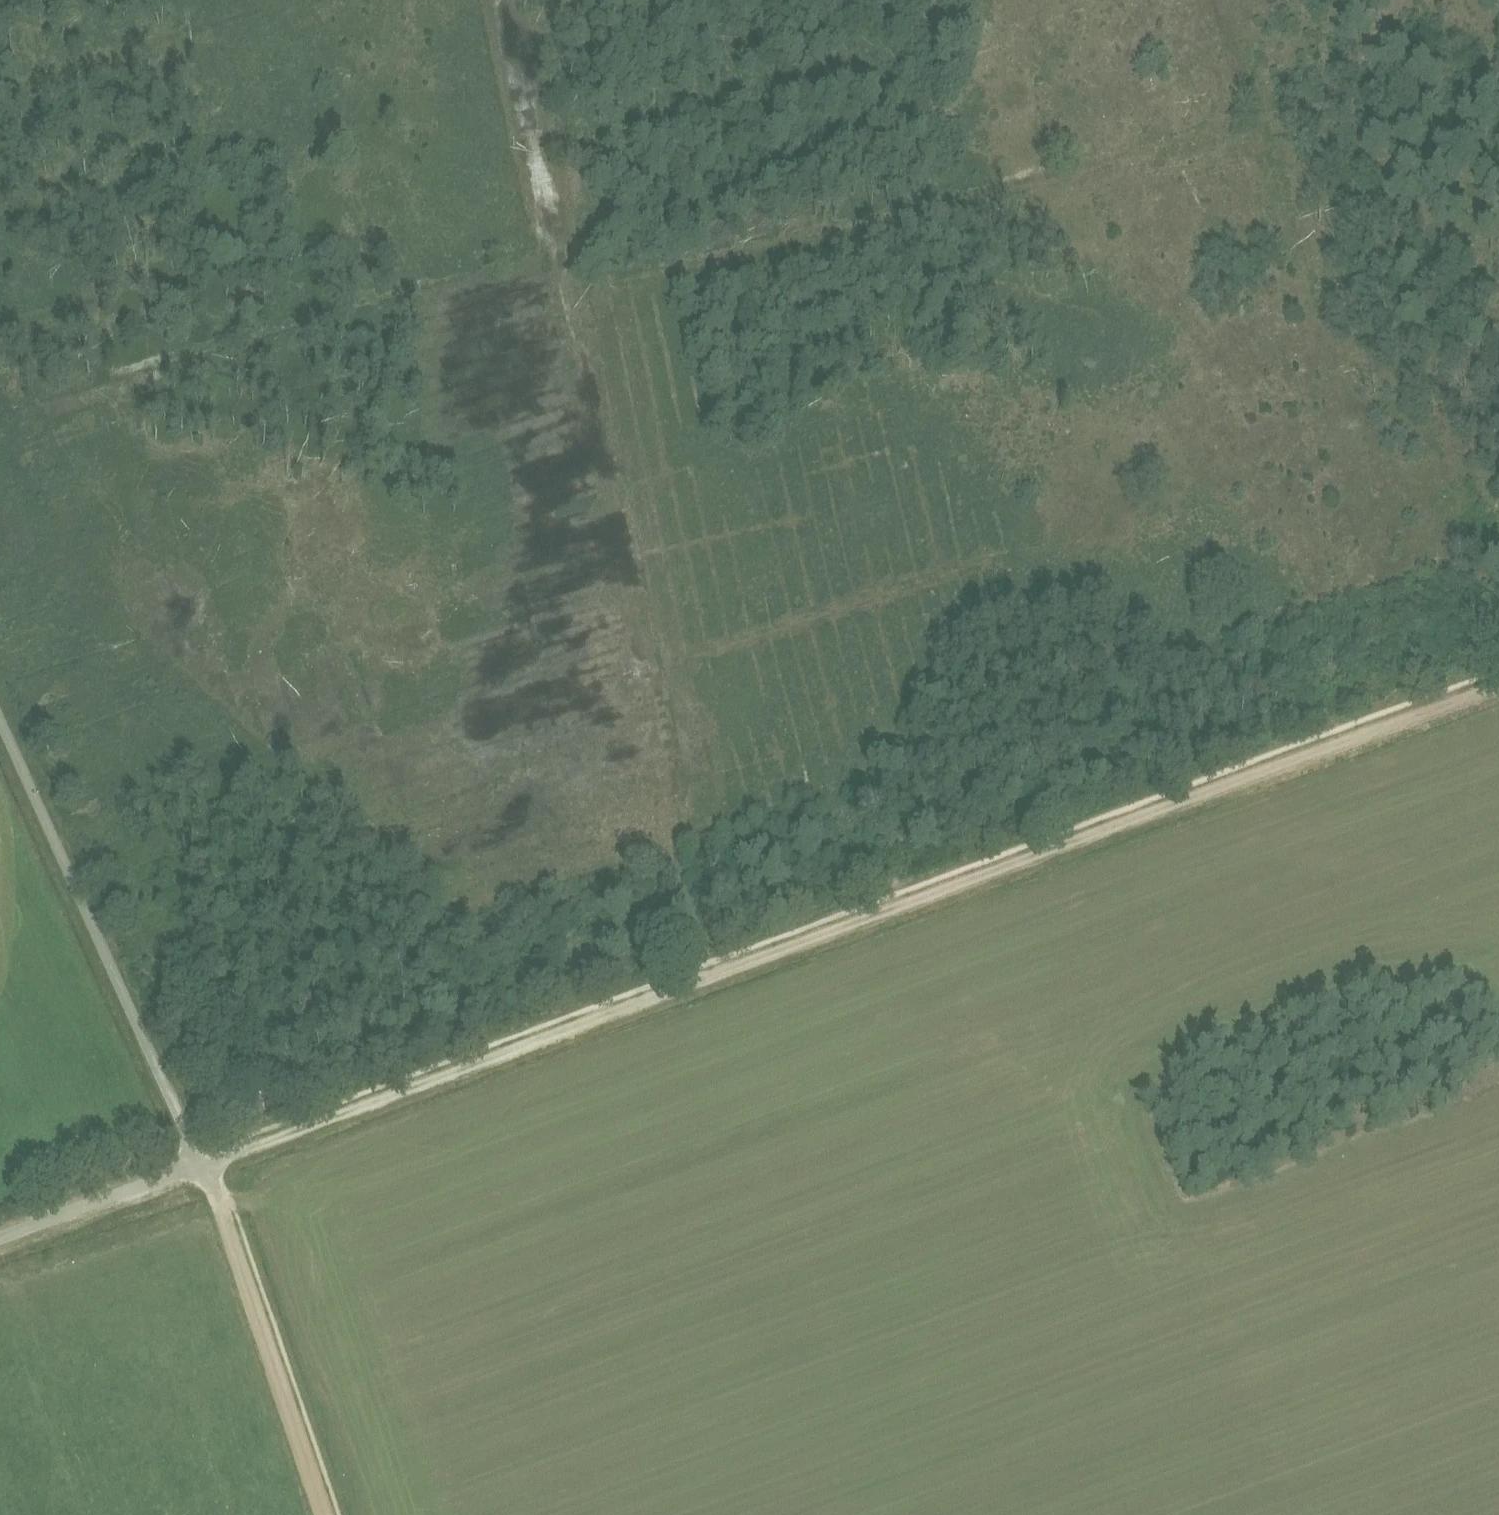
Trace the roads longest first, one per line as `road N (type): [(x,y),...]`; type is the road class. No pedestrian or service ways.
road 1 (track): [(198,1171),(1498,687)]
road 2 (unclassified): [(0,1249),(198,1171),(0,726)]
road 3 (track): [(198,1171),(212,1189),(326,1514)]

